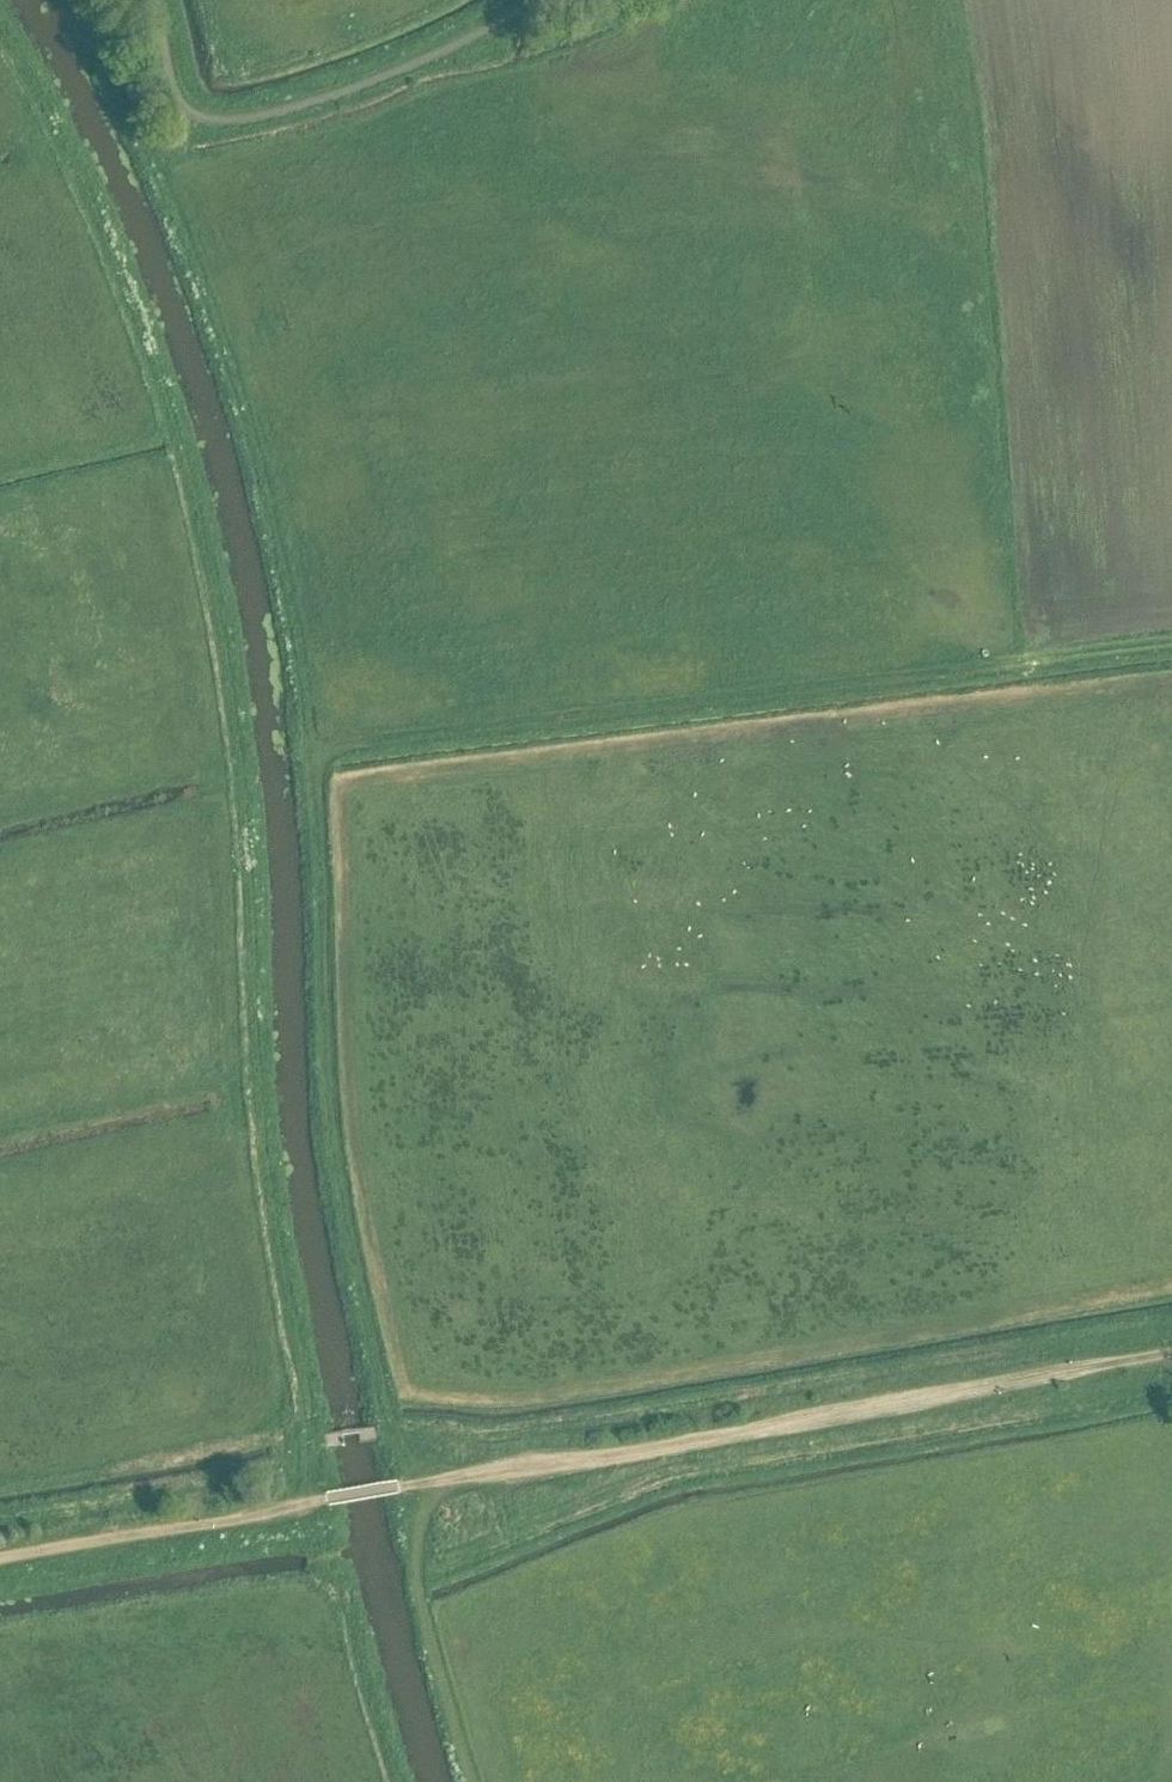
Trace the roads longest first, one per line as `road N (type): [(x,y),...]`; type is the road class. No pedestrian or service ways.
road 1 (track): [(401,1488),(1171,1353)]
road 2 (track): [(0,1559),(310,1504)]

